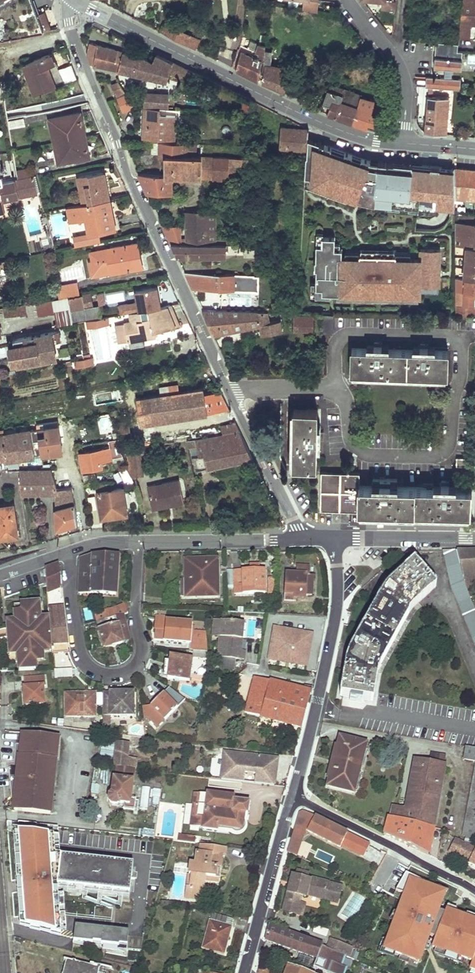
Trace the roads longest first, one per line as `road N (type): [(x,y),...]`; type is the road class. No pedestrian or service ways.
road 1 (residential): [(300,538),(90,87),(69,23),(76,0)]
road 2 (secondary): [(404,143),(316,121),(76,0)]
road 3 (unclassified): [(0,576),(100,543),(300,538)]
road 4 (residential): [(293,797),(338,613),(332,537)]
road 5 (residential): [(293,797),(474,891)]
road 6 (residential): [(244,972),(293,797)]
road 7 (residential): [(404,143),(403,69),(350,0)]
road 8 (residential): [(474,539),(332,537)]

